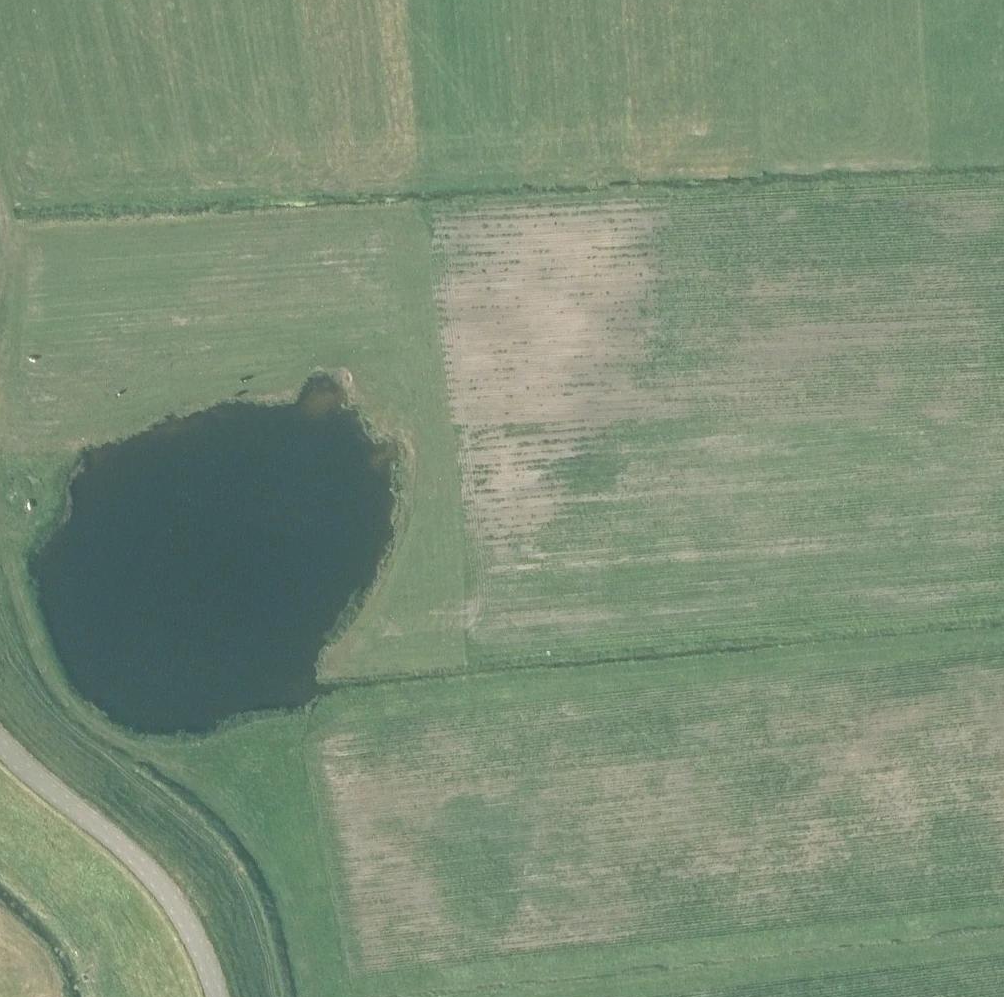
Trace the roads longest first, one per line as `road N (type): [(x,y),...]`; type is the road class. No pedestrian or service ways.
road 1 (tertiary): [(209,996),(177,919),(142,877),(0,754)]

